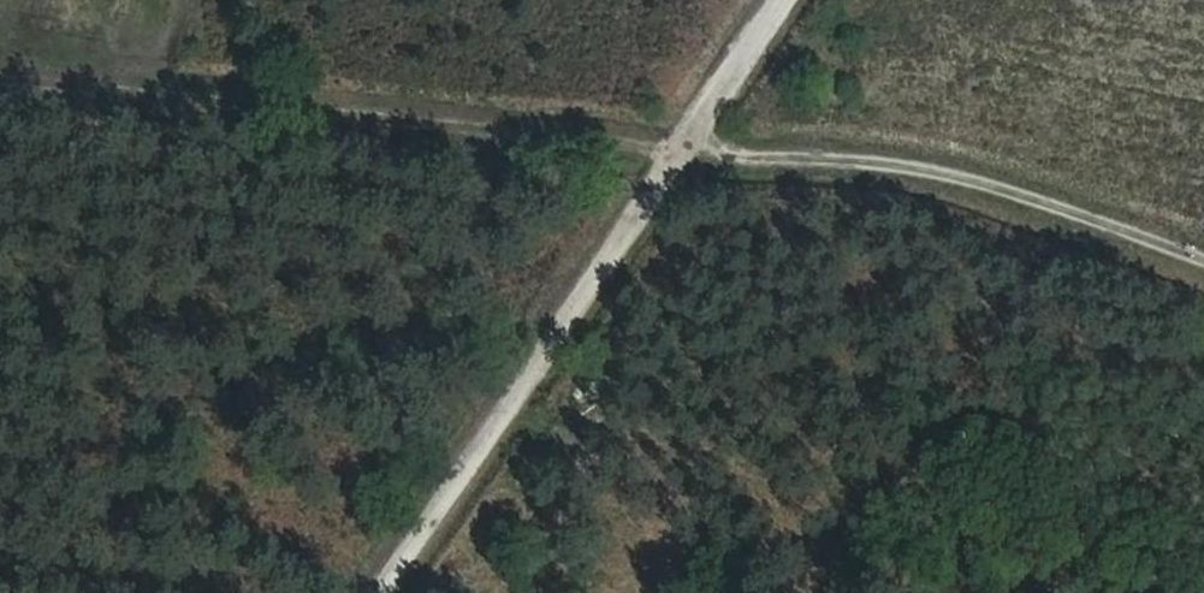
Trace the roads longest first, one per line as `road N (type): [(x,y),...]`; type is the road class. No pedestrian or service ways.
road 1 (track): [(1203,259),(1073,207),(898,165),(692,150),(386,592)]
road 2 (track): [(793,0),(692,150),(0,75)]

